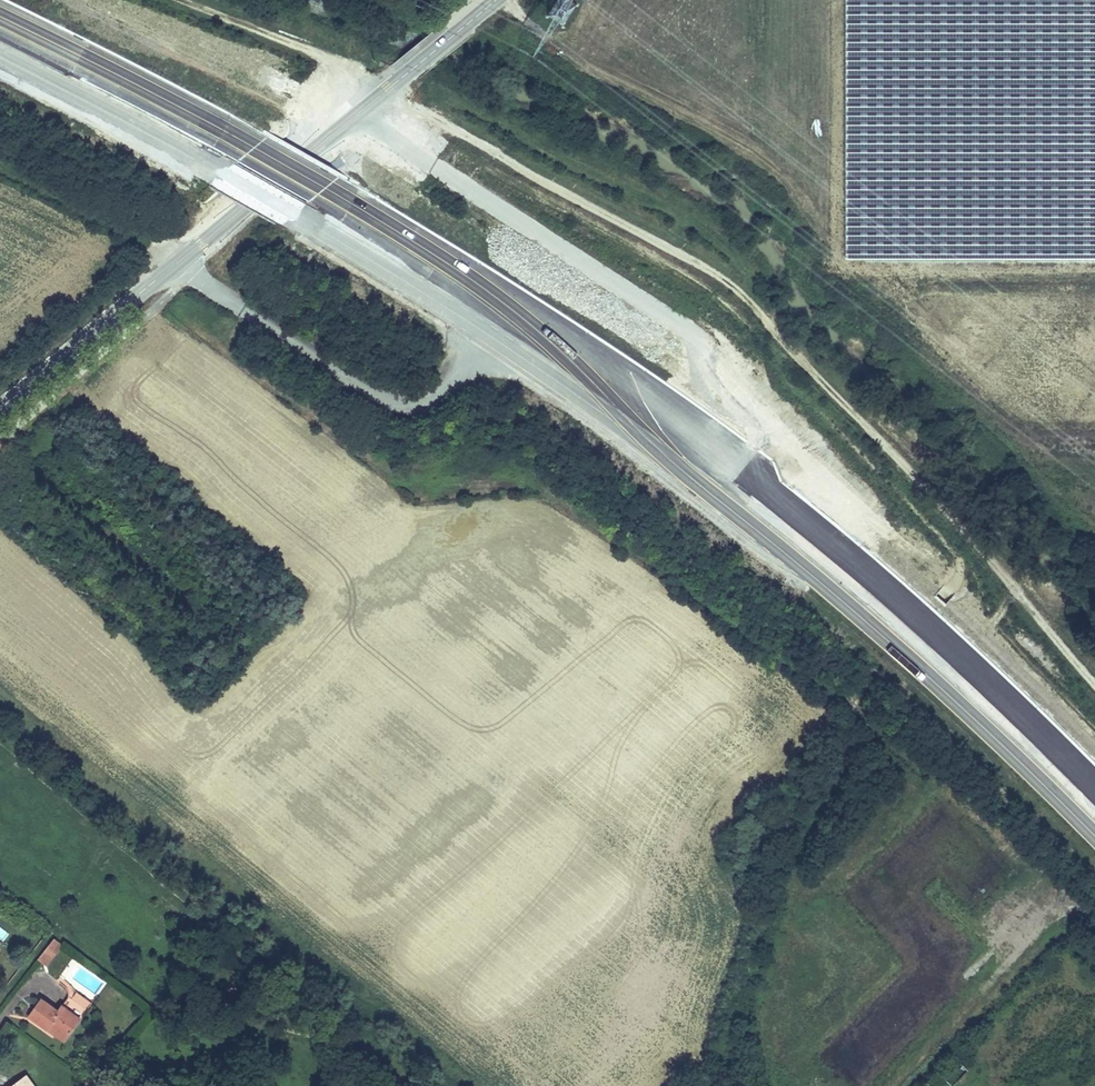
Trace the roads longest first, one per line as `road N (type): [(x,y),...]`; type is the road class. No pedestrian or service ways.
road 1 (motorway): [(0,54),(295,211),(580,393),(819,576),(1094,831)]
road 2 (motorway): [(1094,791),(1013,704),(837,547),(608,367),(352,203),(0,22)]
road 3 (track): [(193,0),(388,88),(728,278),(924,485)]
road 4 (secondary): [(0,401),(493,0)]
road 5 (track): [(924,485),(1094,686)]
road 6 (track): [(853,695),(941,599)]
road 7 (track): [(924,485),(953,525),(958,548),(958,575),(941,599)]

